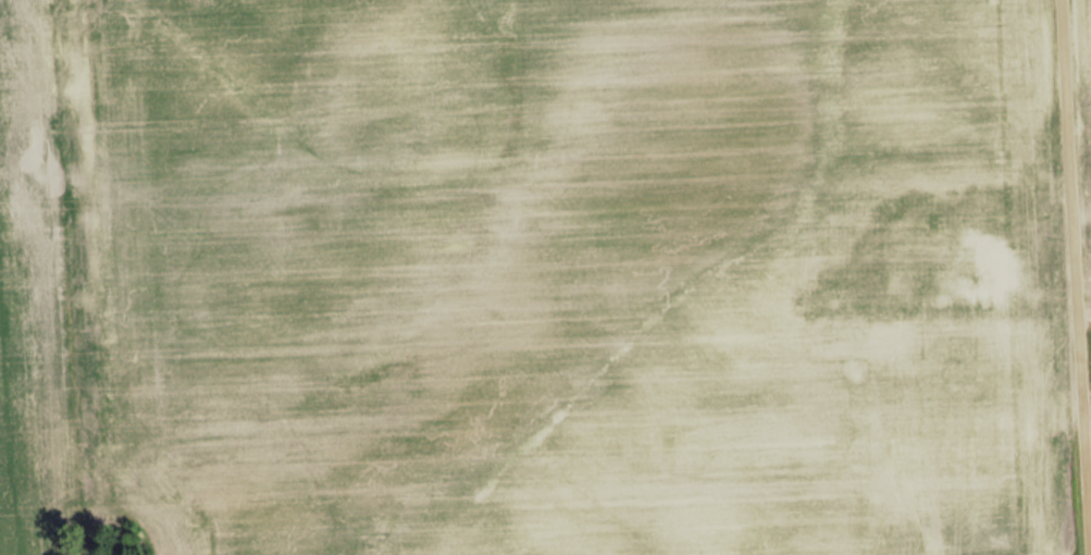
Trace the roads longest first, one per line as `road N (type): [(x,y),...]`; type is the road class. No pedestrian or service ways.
road 1 (residential): [(1090,554),(1065,0)]

